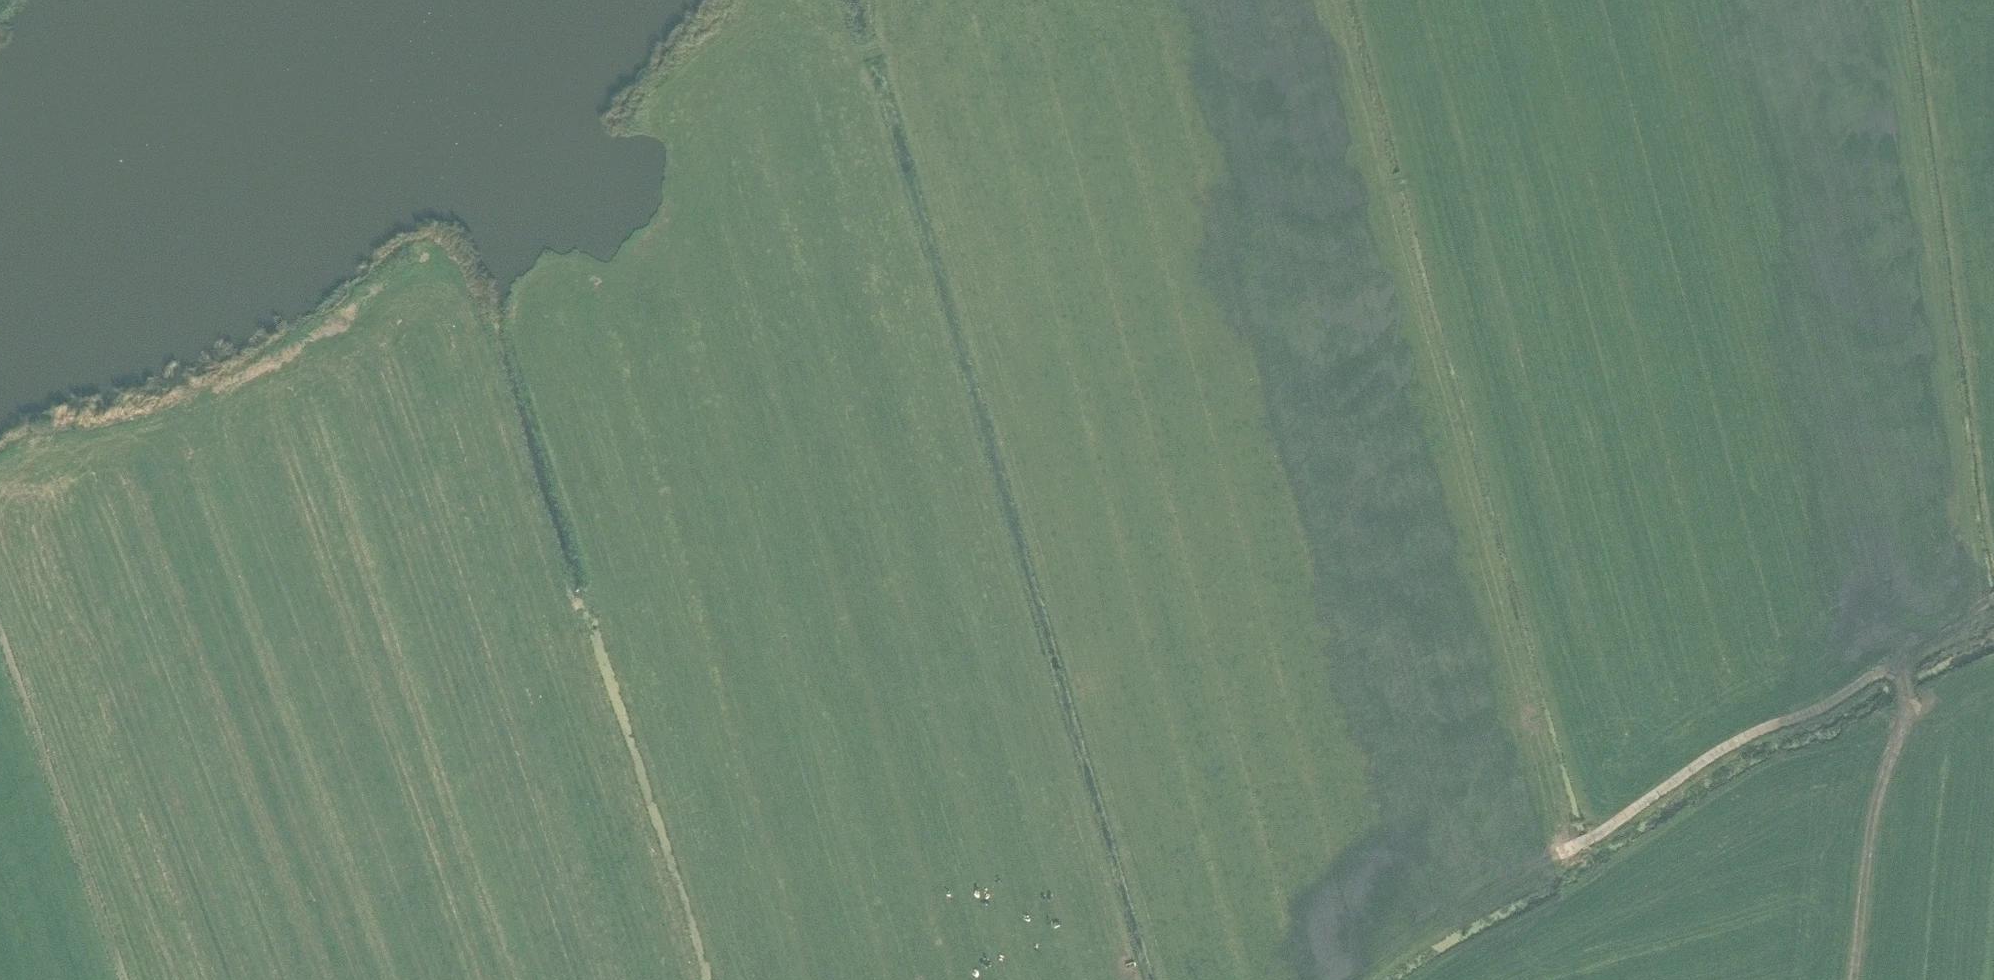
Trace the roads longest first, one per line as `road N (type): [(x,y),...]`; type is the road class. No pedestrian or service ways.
road 1 (track): [(1993,599),(1824,707),(1750,736),(1568,852)]
road 2 (track): [(1852,979),(1873,801),(1907,699),(1898,657)]

